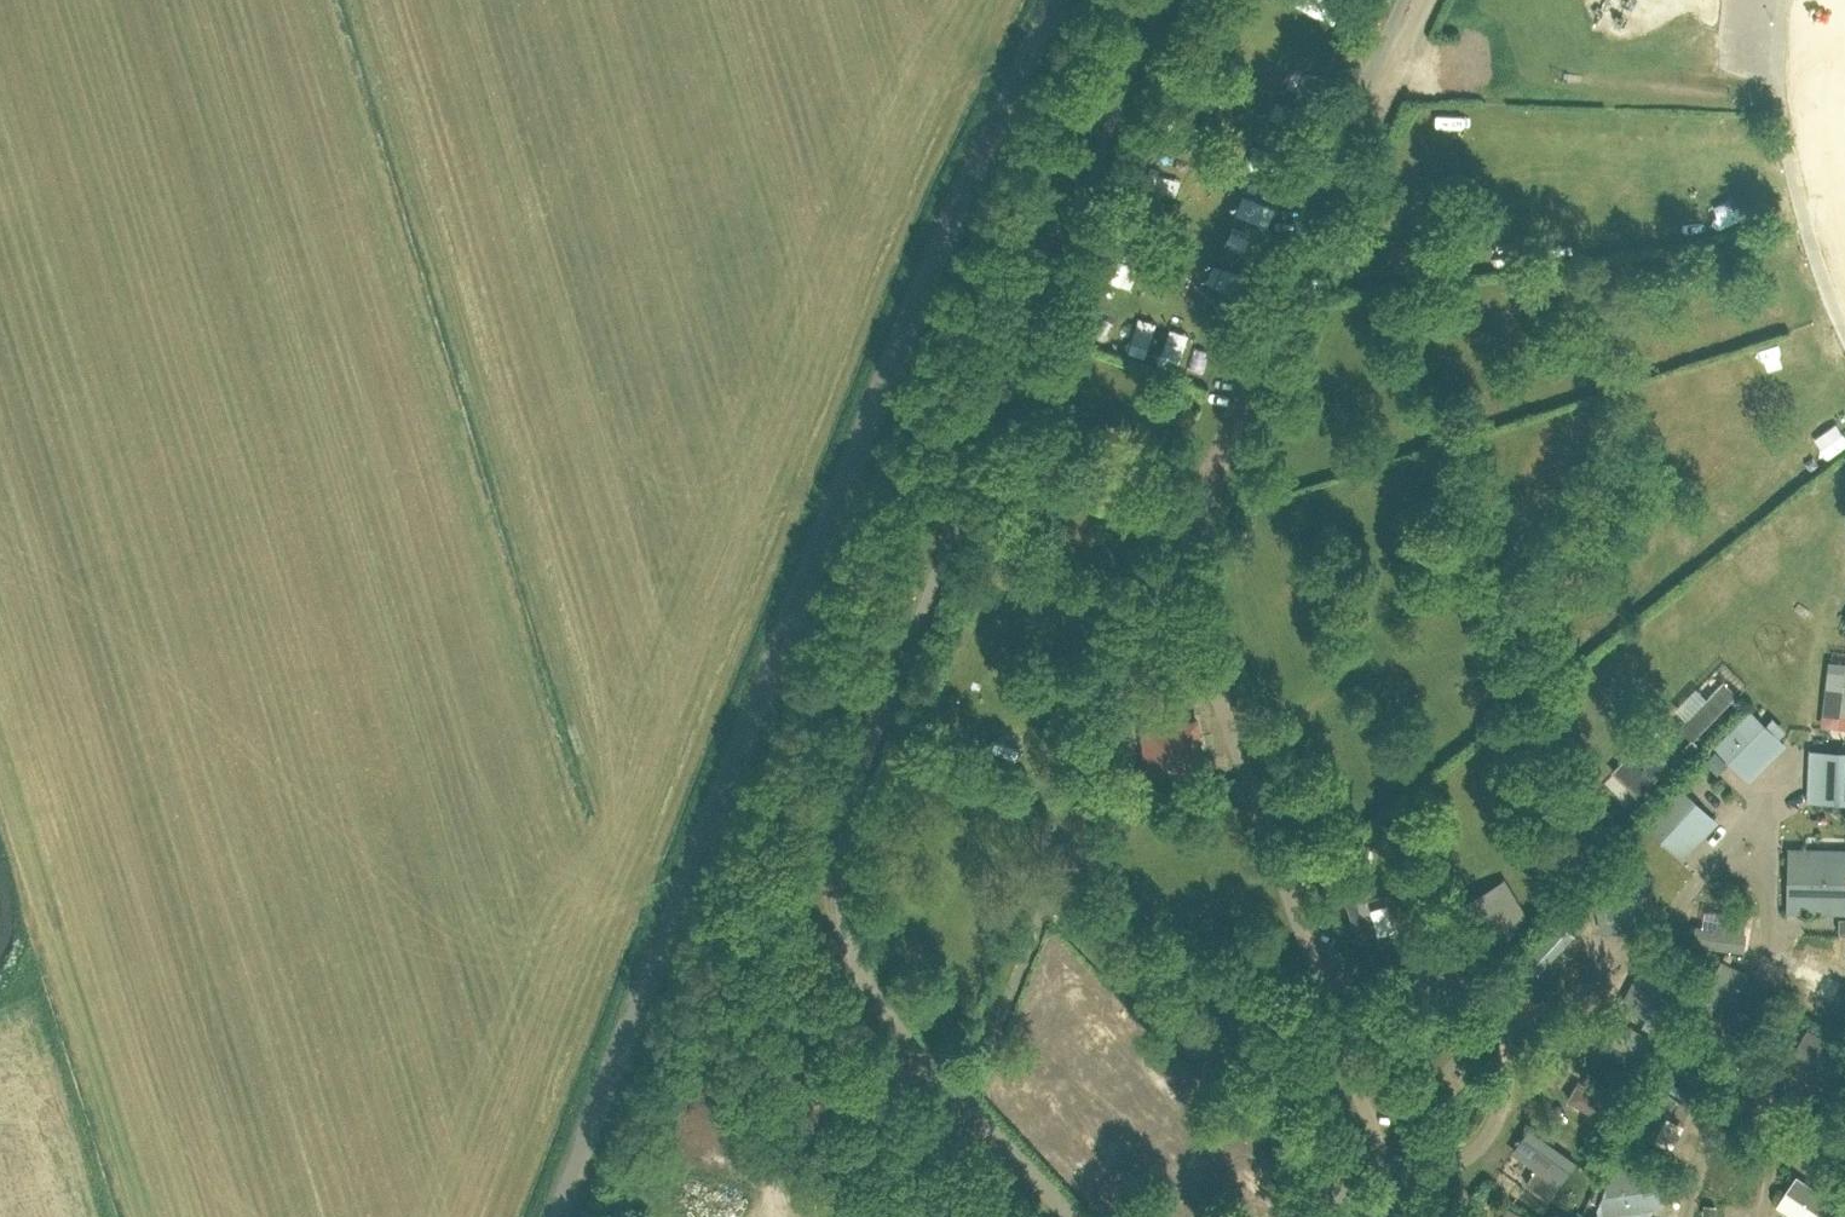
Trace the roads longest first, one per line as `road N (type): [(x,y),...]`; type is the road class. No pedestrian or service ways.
road 1 (unclassified): [(553,1216),(958,203),(1059,0)]

